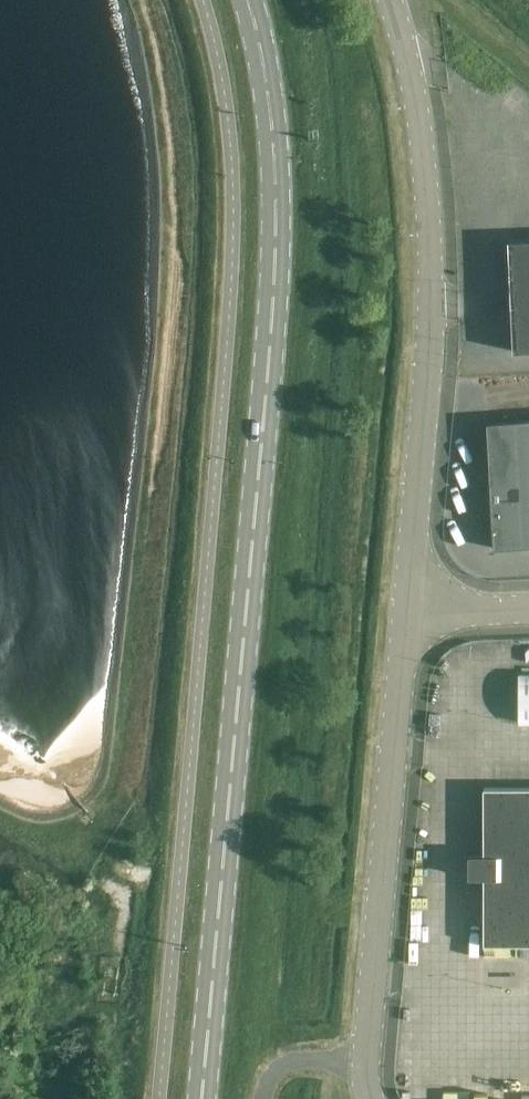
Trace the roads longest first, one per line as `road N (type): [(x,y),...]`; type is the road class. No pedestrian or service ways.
road 1 (secondary): [(203,1098),(276,259),(277,170),(263,58)]
road 2 (unclassified): [(392,0),(417,100),(430,237),(430,348),(407,615)]
road 3 (unclassified): [(407,615),(365,1058),(369,1098)]
road 4 (unclassified): [(528,608),(407,615)]

